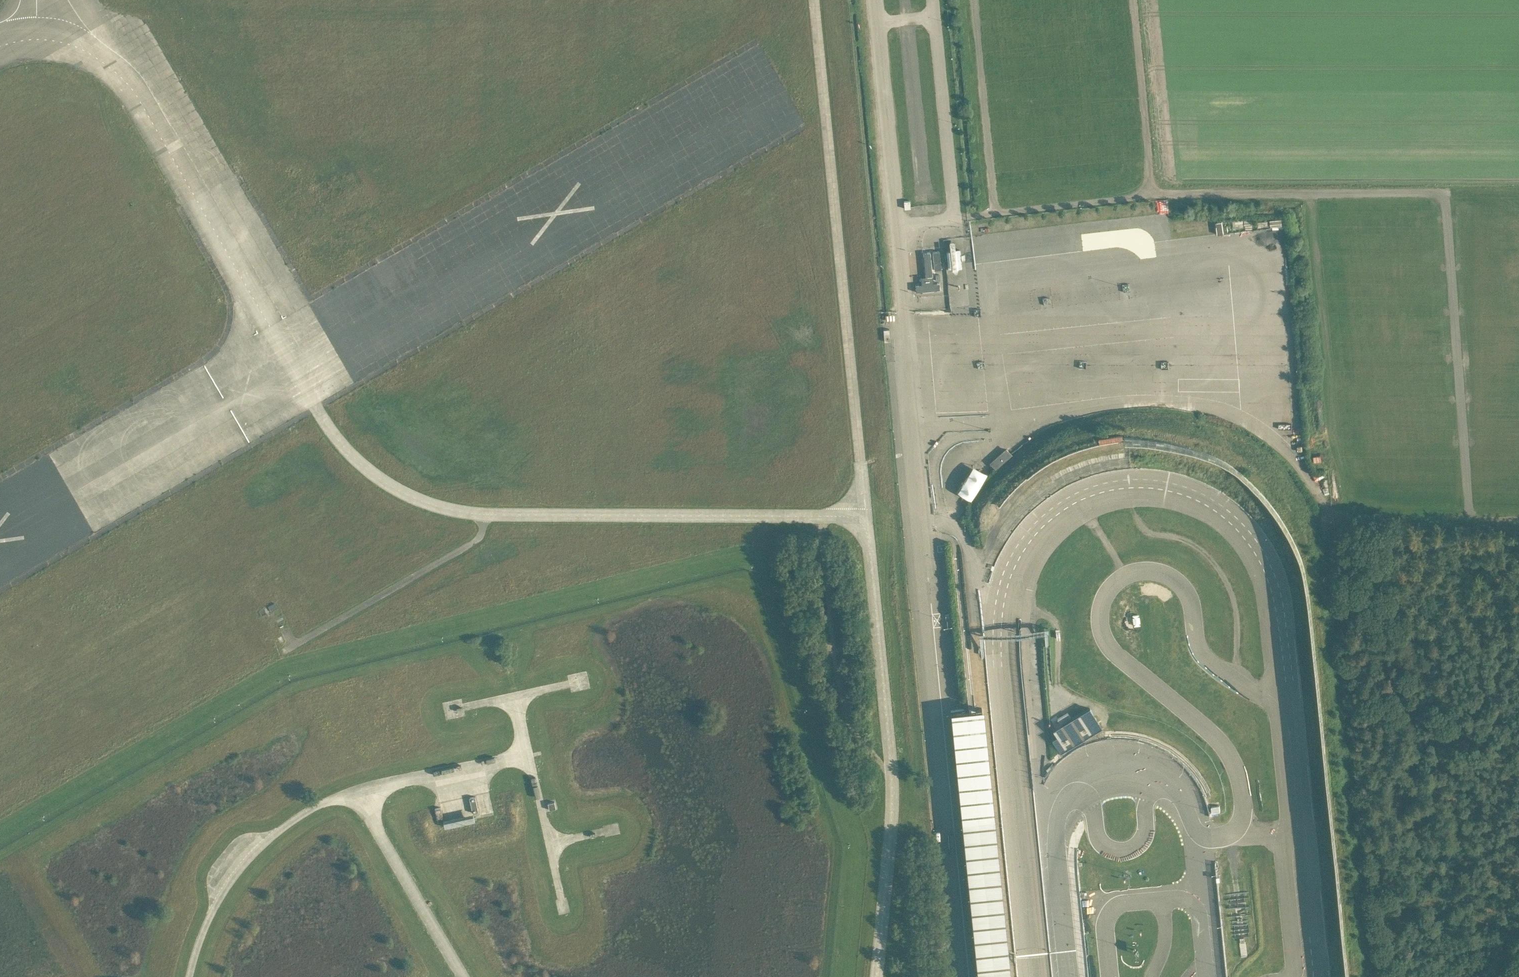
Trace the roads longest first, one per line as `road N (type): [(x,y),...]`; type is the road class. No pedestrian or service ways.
road 1 (unclassified): [(814,0),(894,776),(876,976)]
road 2 (unclassified): [(530,752),(364,788),(373,820),(464,976)]
road 3 (track): [(1518,520),(1332,518)]

